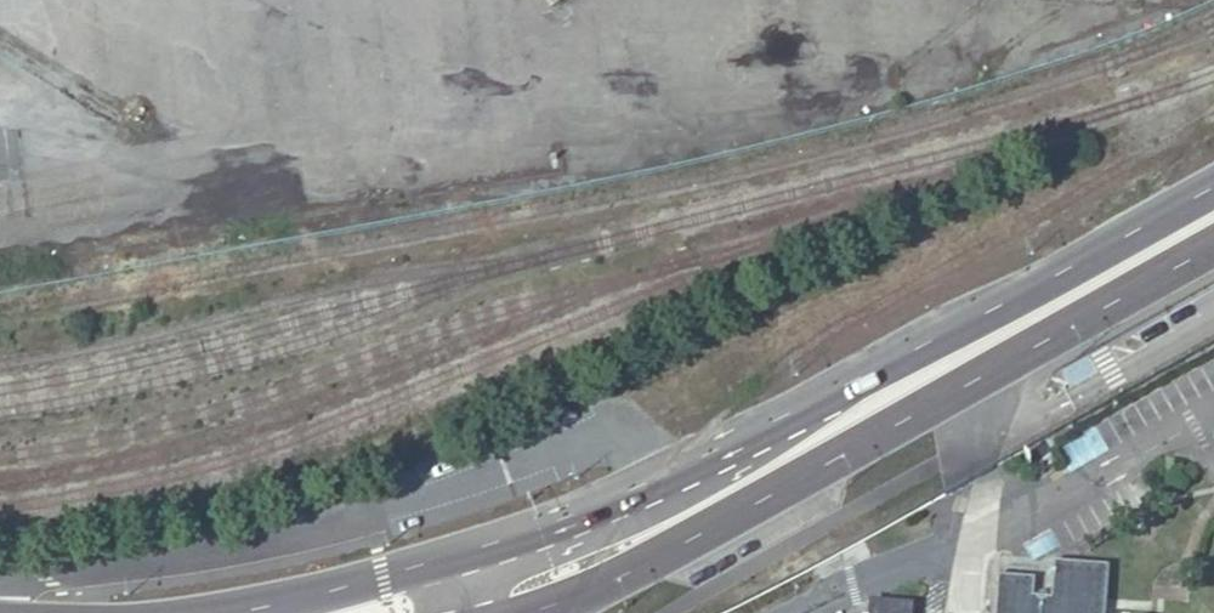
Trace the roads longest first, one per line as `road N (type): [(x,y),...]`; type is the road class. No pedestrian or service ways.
road 1 (secondary): [(523,612),(692,536),(1213,247)]
road 2 (secondary): [(968,311),(649,475),(465,549)]
road 3 (secondary): [(968,311),(904,381),(618,533),(569,562),(519,612)]
road 4 (secondary): [(465,549),(193,612)]
road 5 (secondary): [(1213,181),(968,311)]

